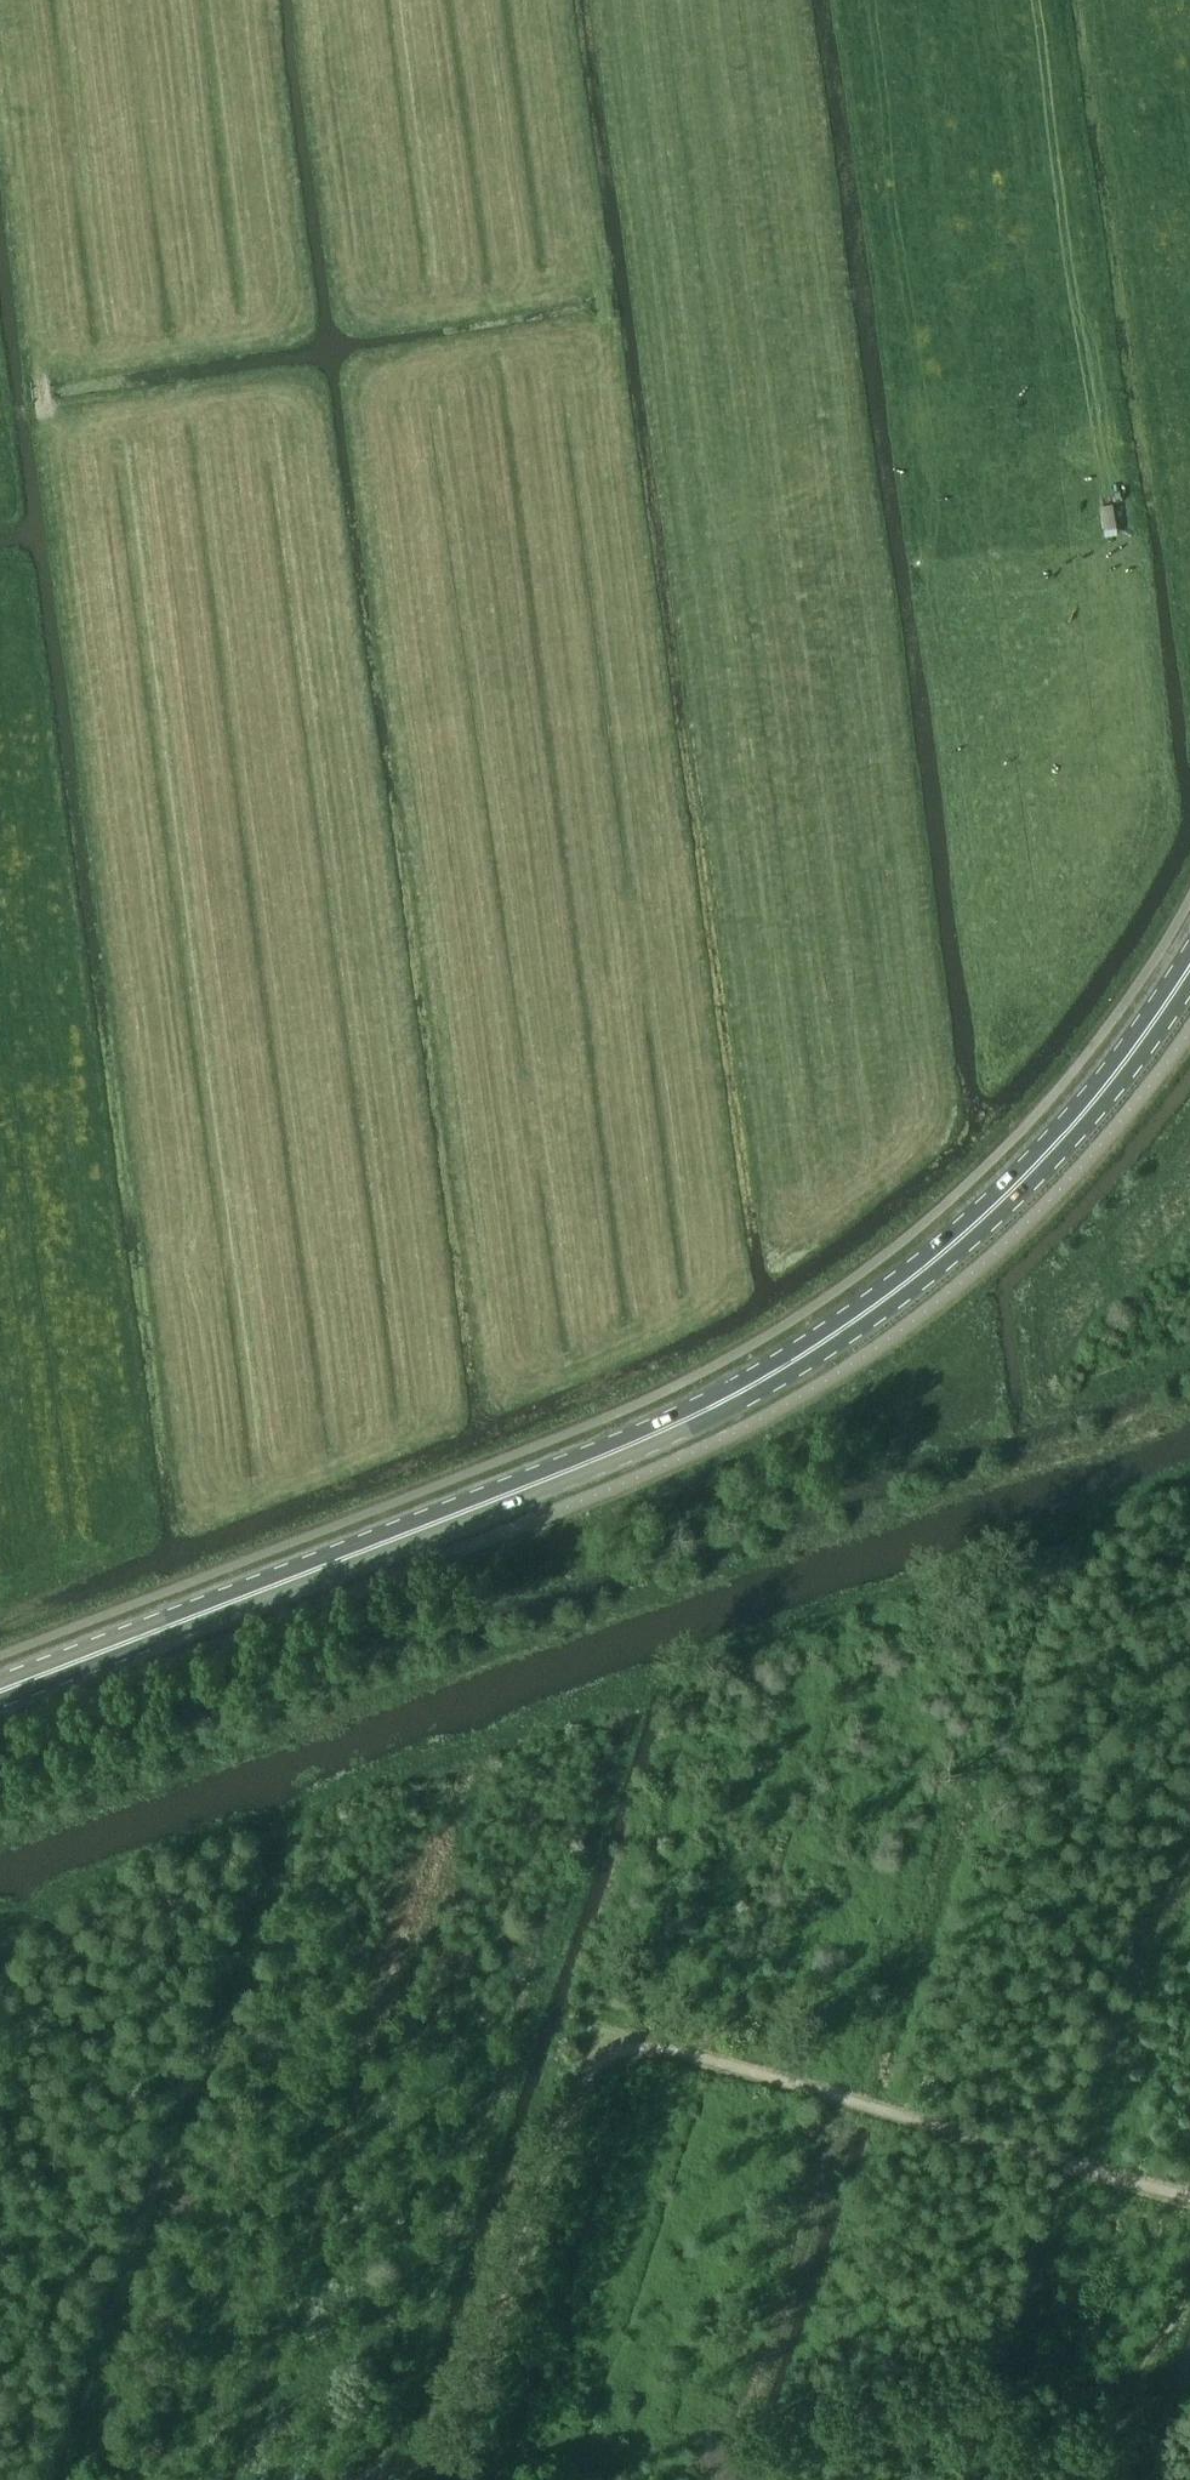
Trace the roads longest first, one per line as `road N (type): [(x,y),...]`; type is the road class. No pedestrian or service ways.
road 1 (primary): [(0,1690),(609,1454),(782,1369),(950,1246),(1041,1159),(1102,1090),(1189,964)]

